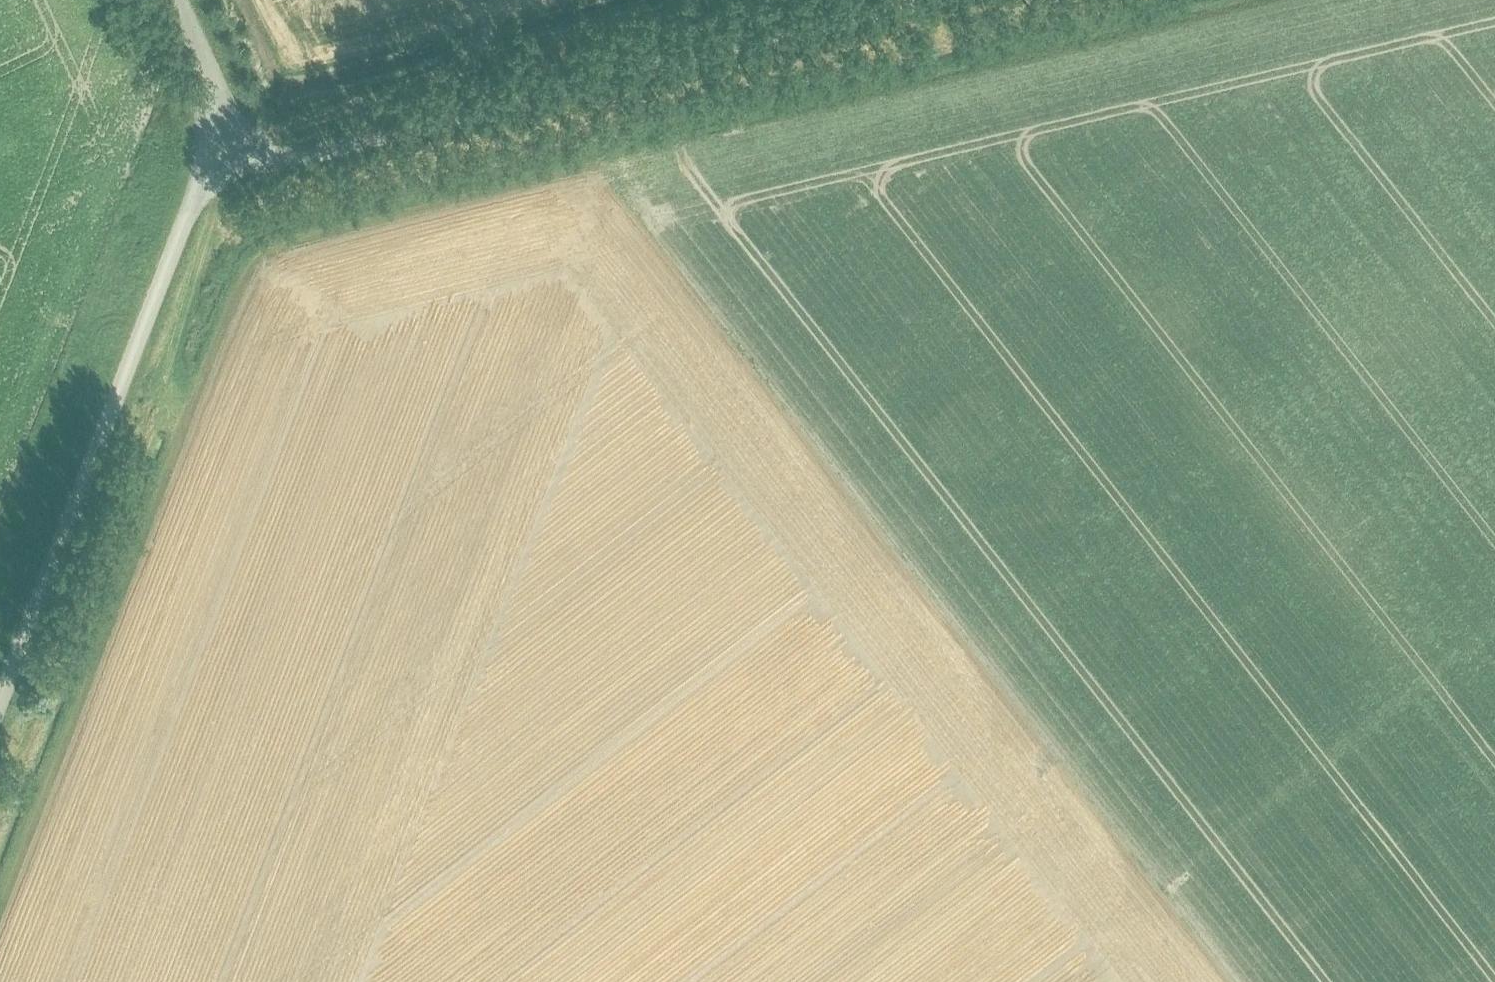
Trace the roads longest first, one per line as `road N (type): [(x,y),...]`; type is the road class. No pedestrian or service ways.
road 1 (unclassified): [(202,158),(292,159),(928,0)]
road 2 (unclassified): [(0,699),(202,158)]
road 3 (unclassified): [(202,158),(203,59),(175,0)]

